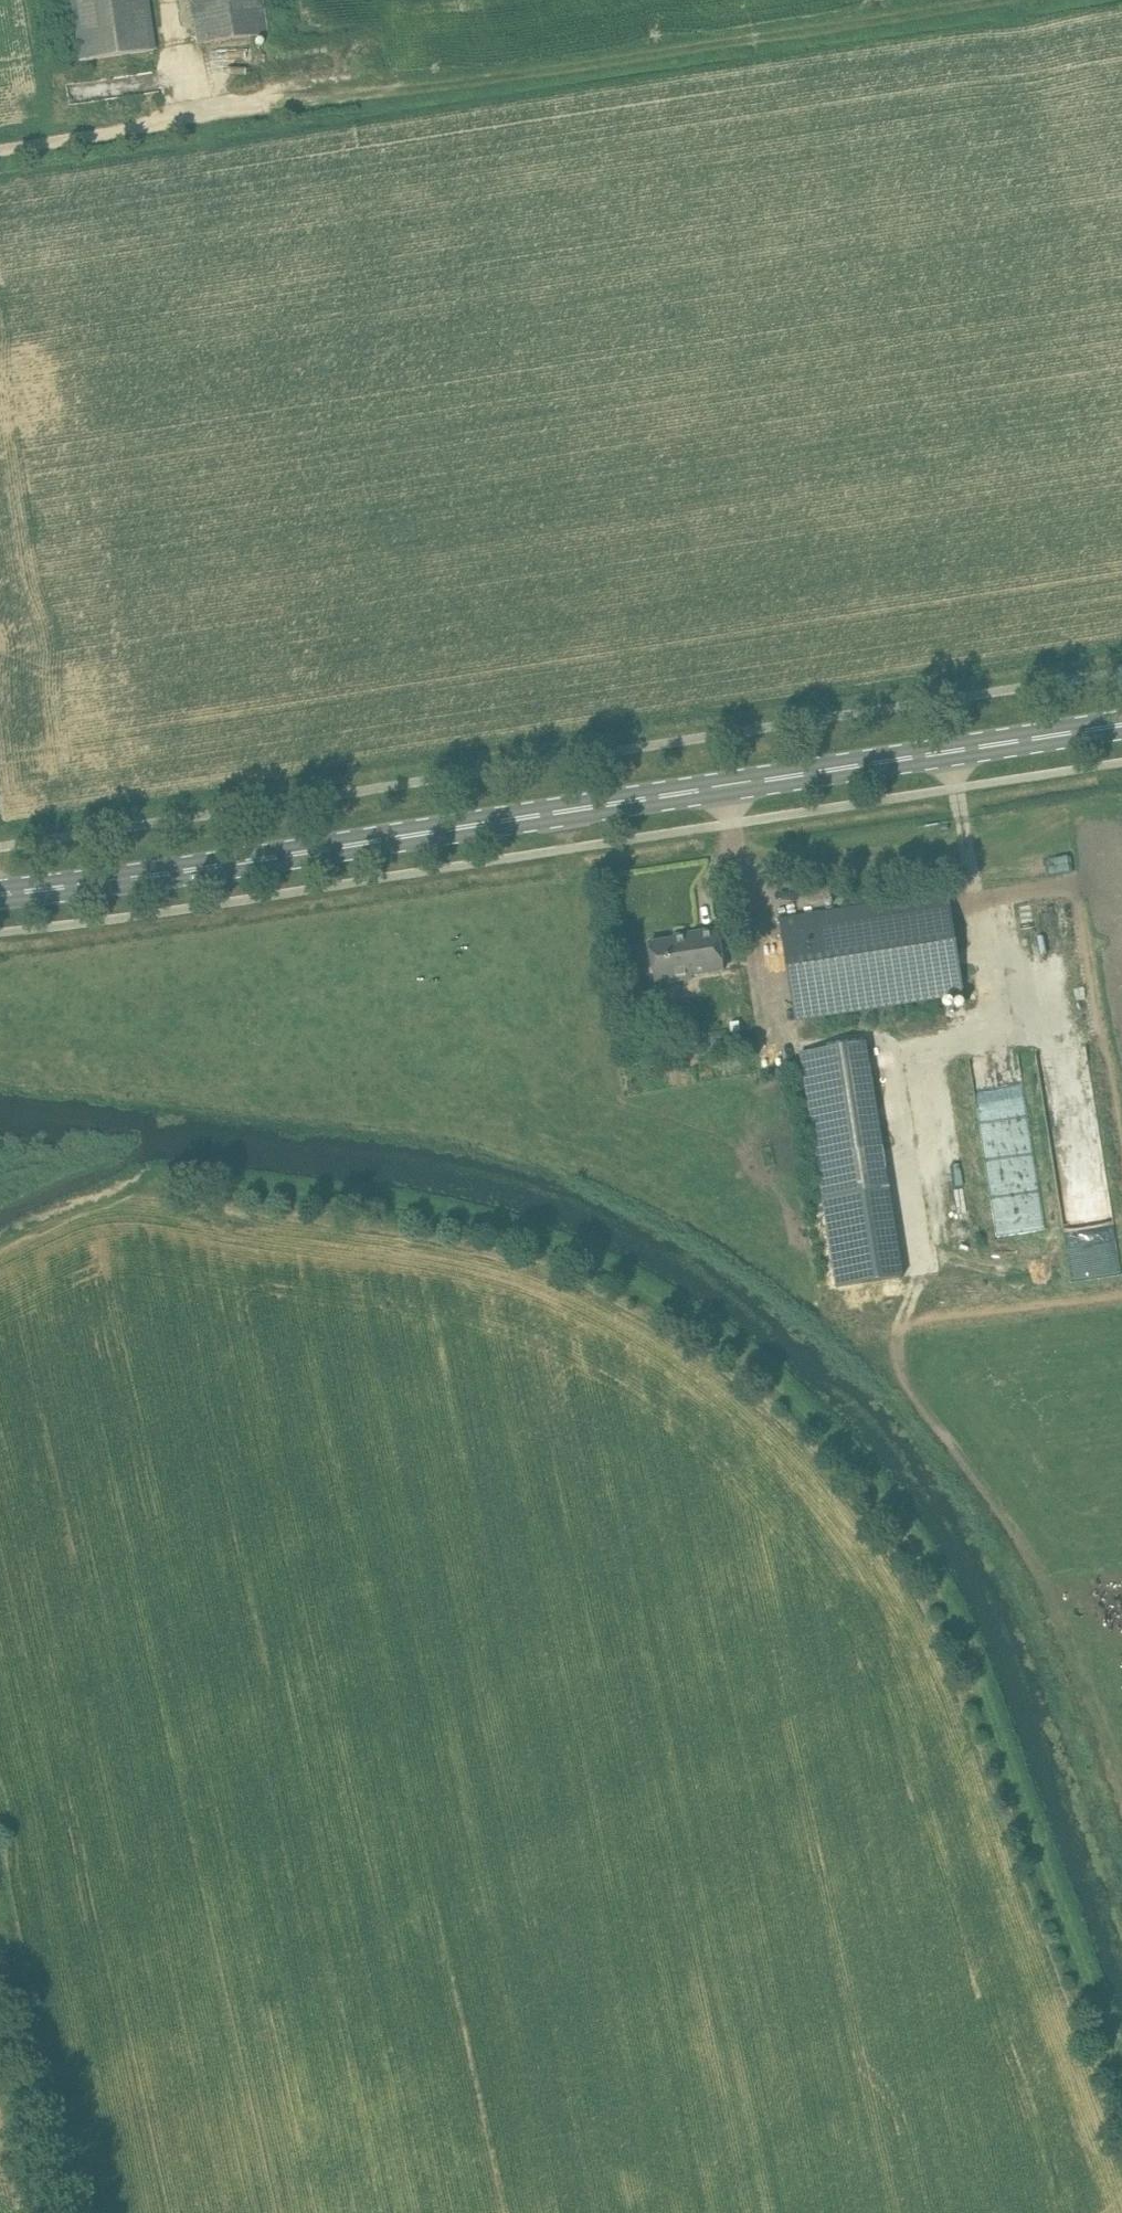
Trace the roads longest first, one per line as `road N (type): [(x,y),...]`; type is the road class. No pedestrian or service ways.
road 1 (primary): [(0,894),(1121,726)]
road 2 (unclassified): [(0,150),(212,110)]
road 3 (track): [(48,2212),(0,2003)]

